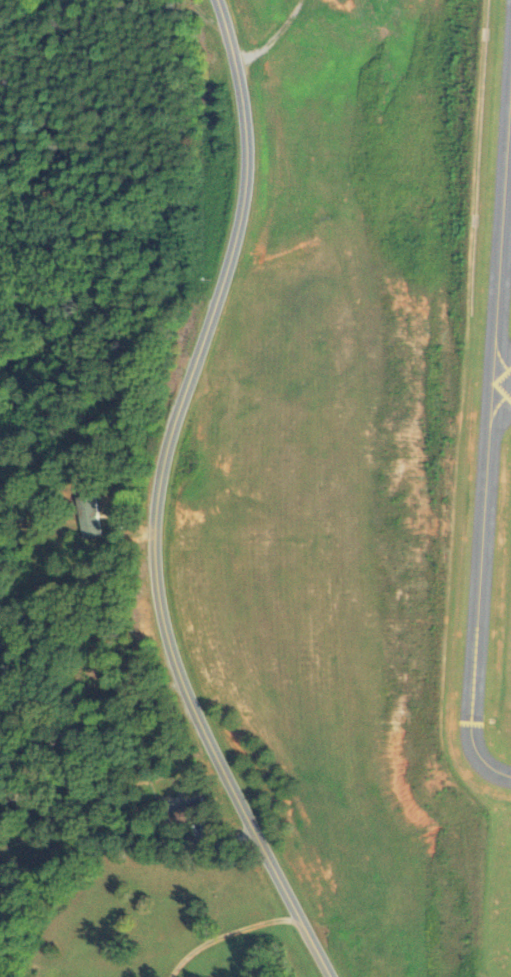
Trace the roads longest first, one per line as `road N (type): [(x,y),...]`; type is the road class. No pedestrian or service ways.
road 1 (residential): [(326,976),(191,711),(154,588),(151,527),(160,468),(240,193),(241,118),(212,0)]

